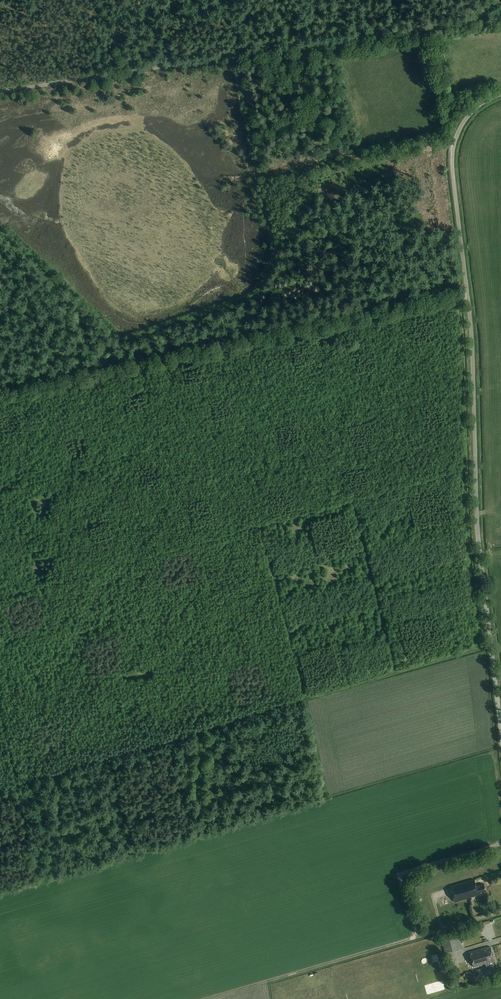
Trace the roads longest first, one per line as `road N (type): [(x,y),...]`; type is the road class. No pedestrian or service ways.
road 1 (unclassified): [(500,730),(479,543),(471,332),(452,161),(466,118),(500,94)]
road 2 (track): [(0,92),(489,17),(488,0)]
road 3 (track): [(468,295),(0,395)]
road 4 (track): [(500,912),(209,998)]
road 5 (track): [(429,27),(443,138),(453,147)]

